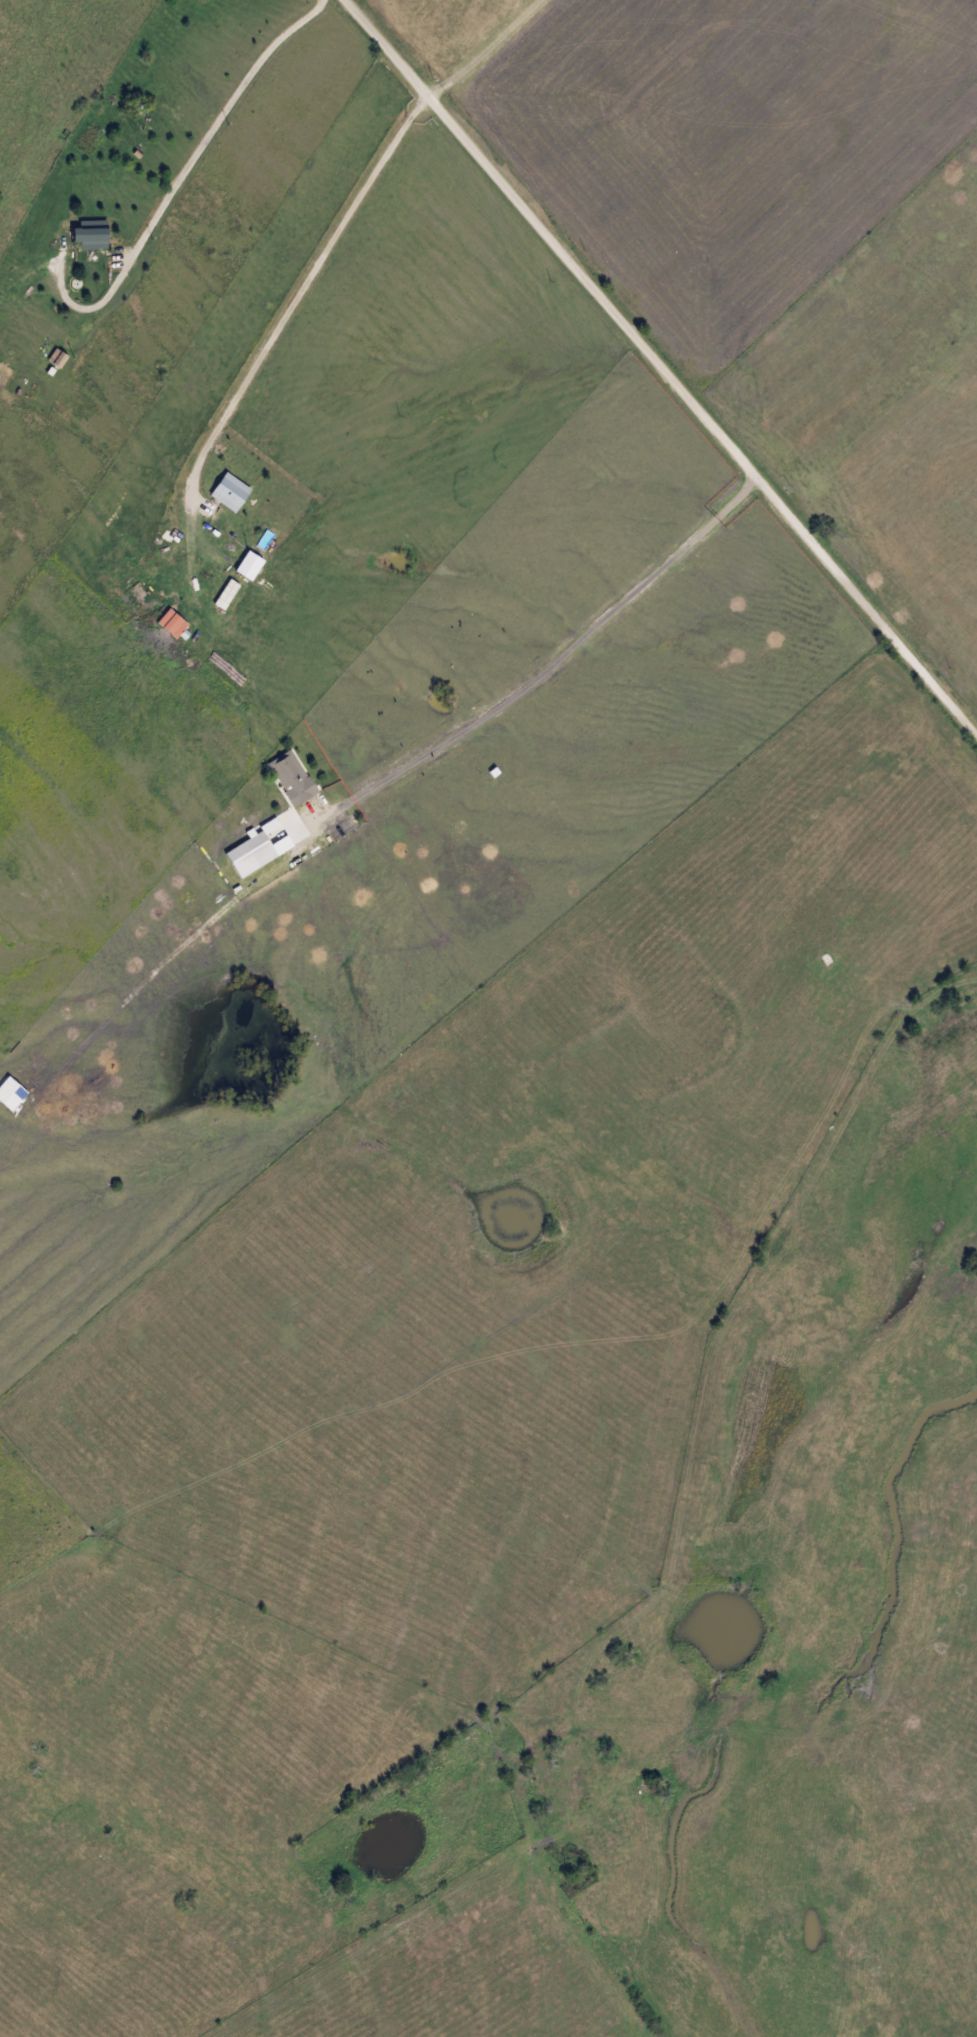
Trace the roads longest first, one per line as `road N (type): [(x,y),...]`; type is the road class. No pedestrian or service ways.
road 1 (residential): [(352,0),(976,738)]
road 2 (track): [(432,97),(535,0)]

